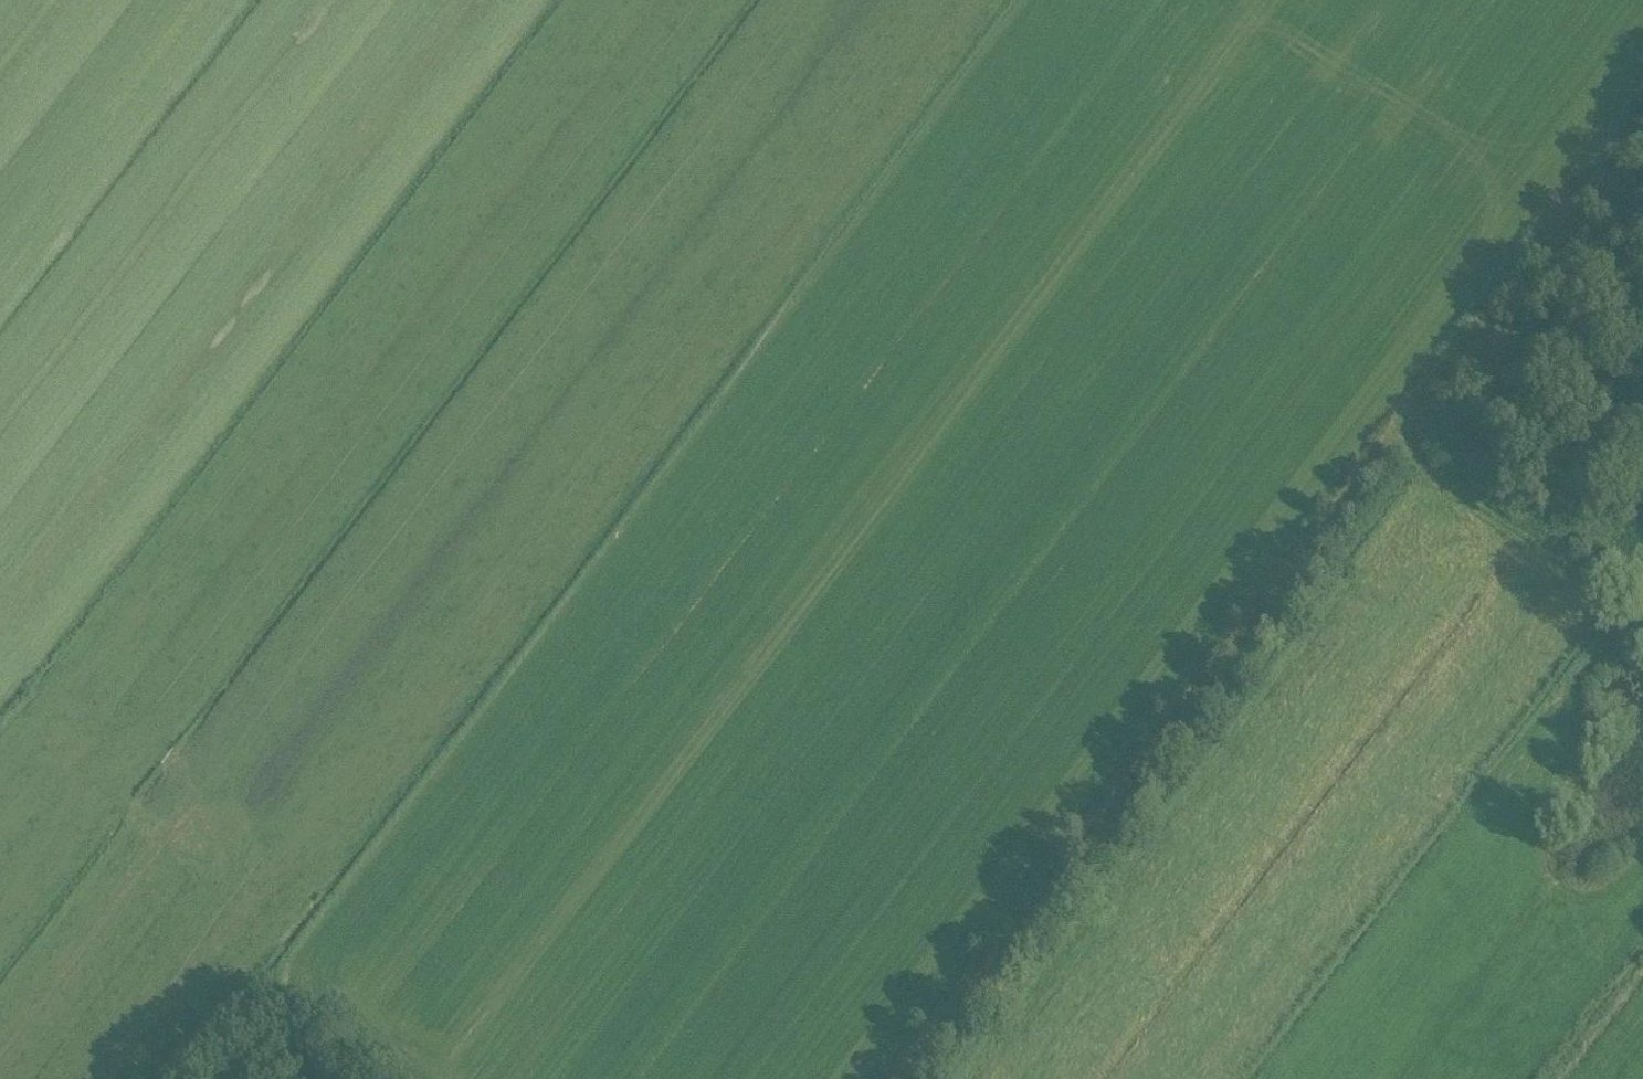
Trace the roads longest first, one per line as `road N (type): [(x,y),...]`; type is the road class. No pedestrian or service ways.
road 1 (track): [(1391,439),(901,1078)]
road 2 (track): [(1642,114),(1391,439)]
road 3 (track): [(1391,439),(1627,601)]

